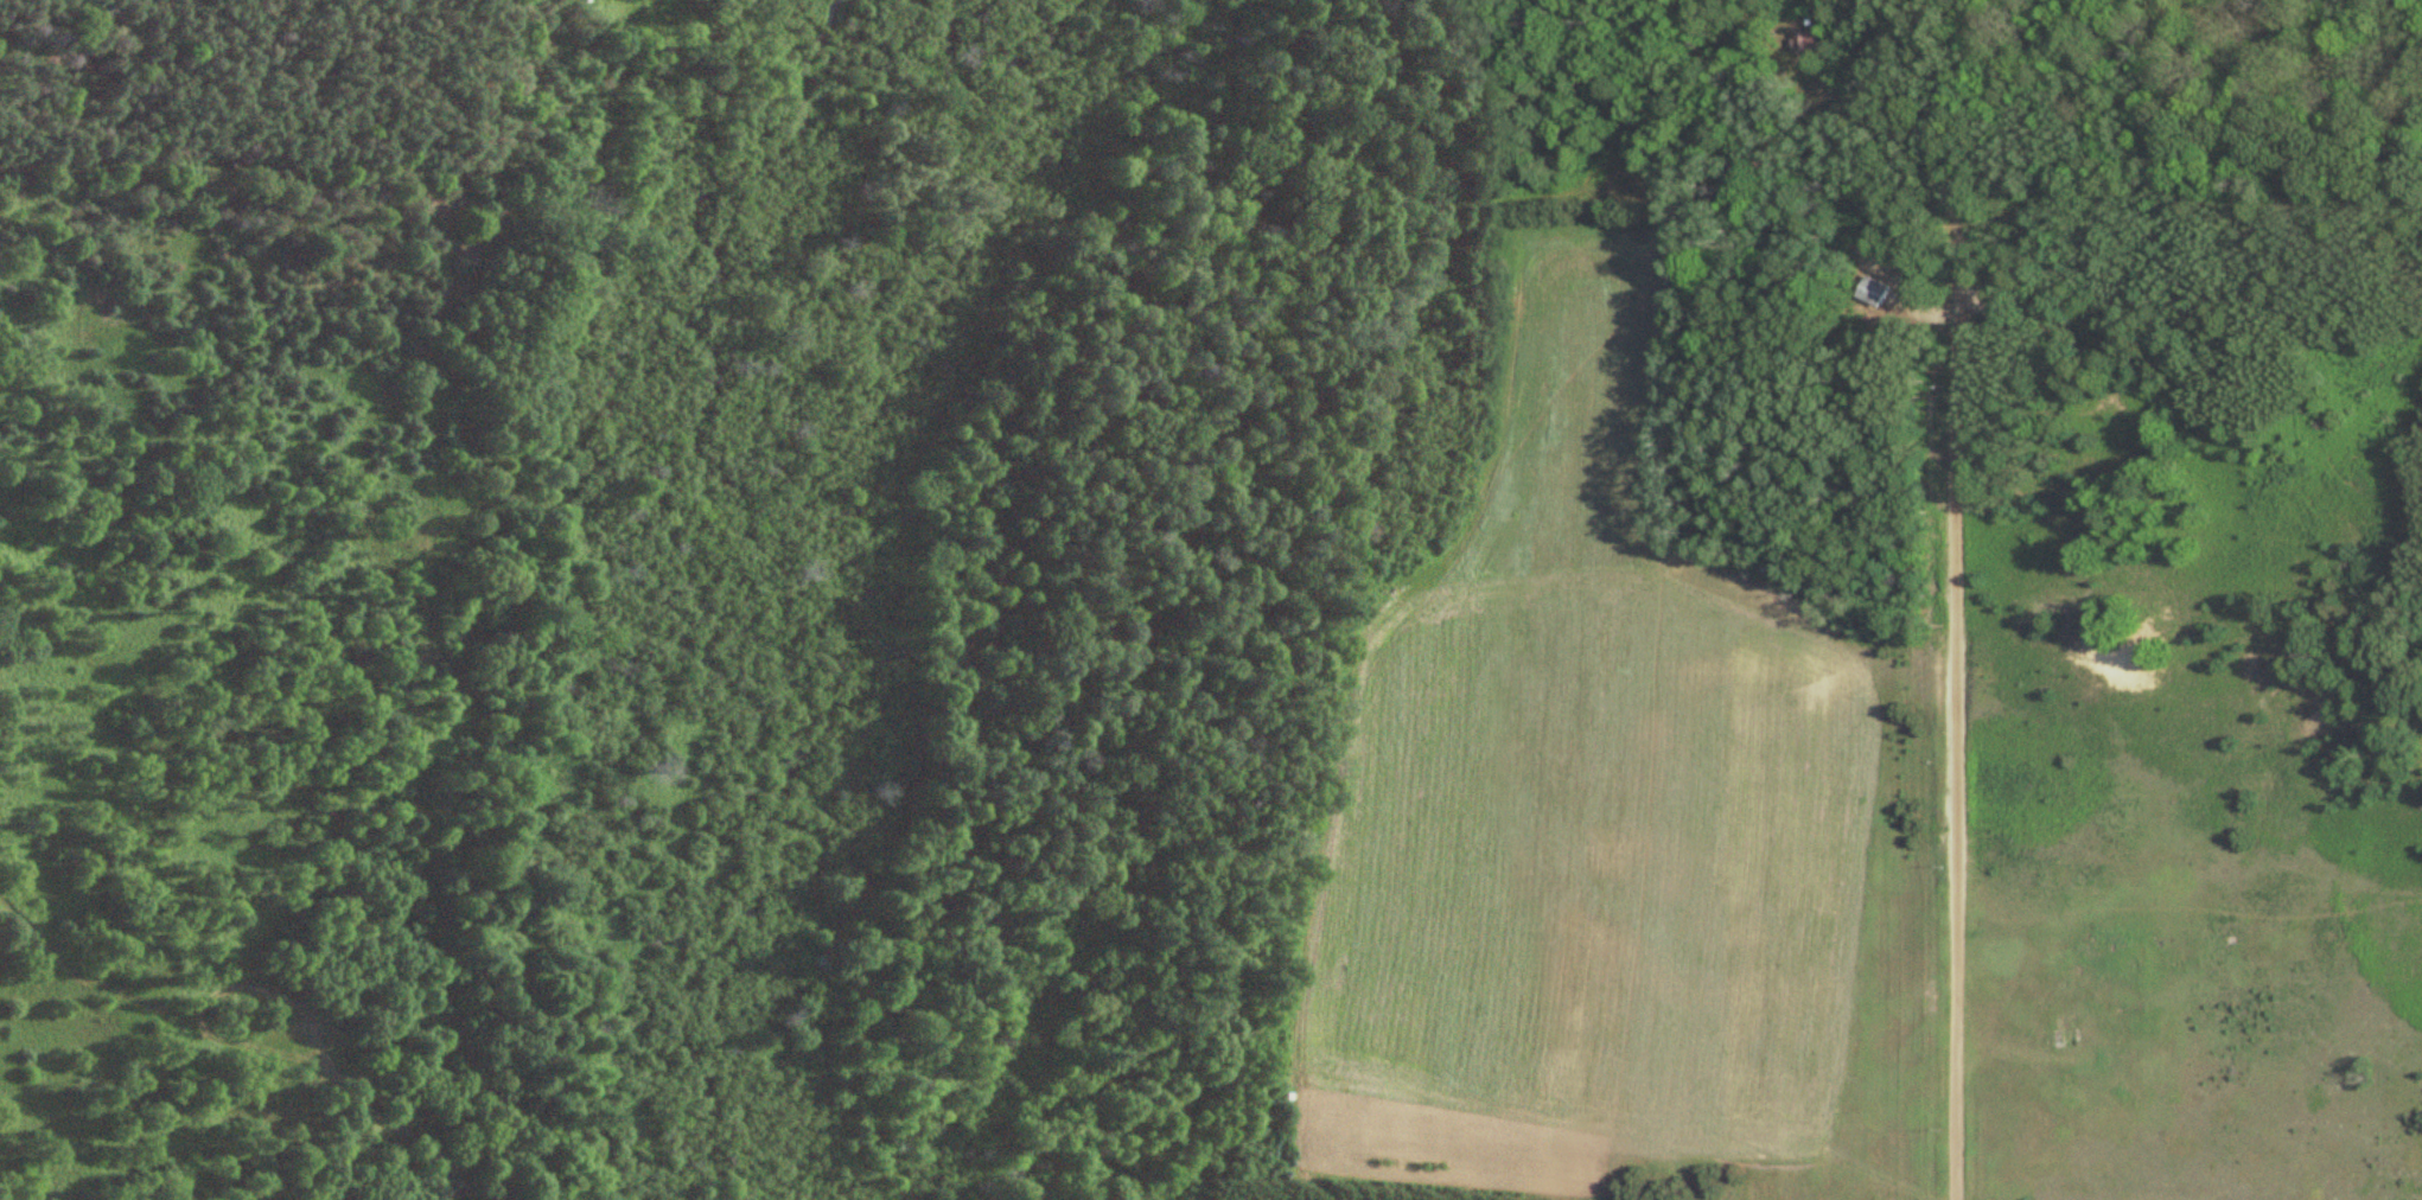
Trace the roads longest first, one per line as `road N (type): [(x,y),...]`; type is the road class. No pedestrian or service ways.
road 1 (track): [(1953,1199),(1959,248),(1952,175),(1930,110)]

